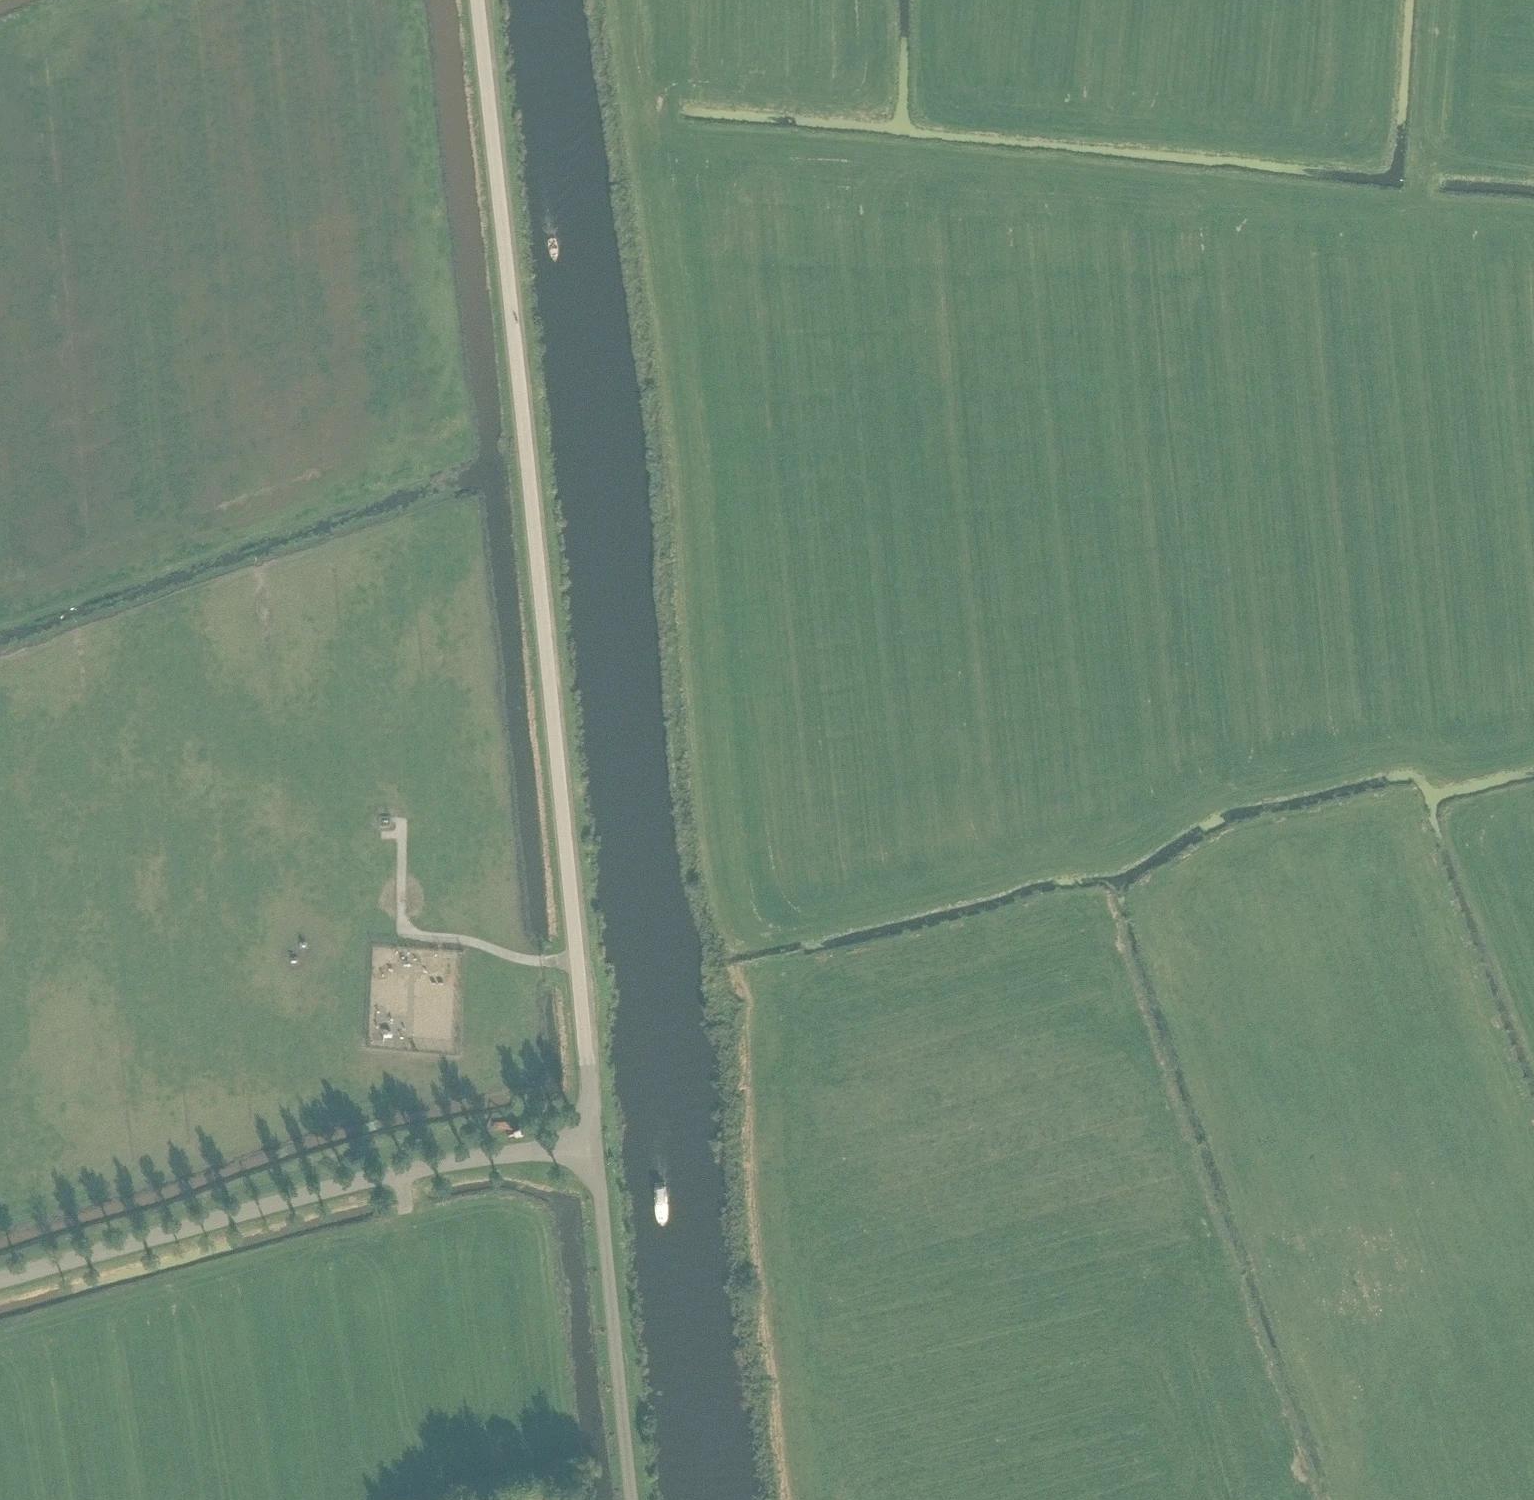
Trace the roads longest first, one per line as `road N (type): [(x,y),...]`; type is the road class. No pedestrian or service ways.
road 1 (unclassified): [(595,1140),(477,0)]
road 2 (unclassified): [(0,1280),(380,1175),(595,1140)]
road 3 (unclassified): [(632,1499),(595,1140)]

